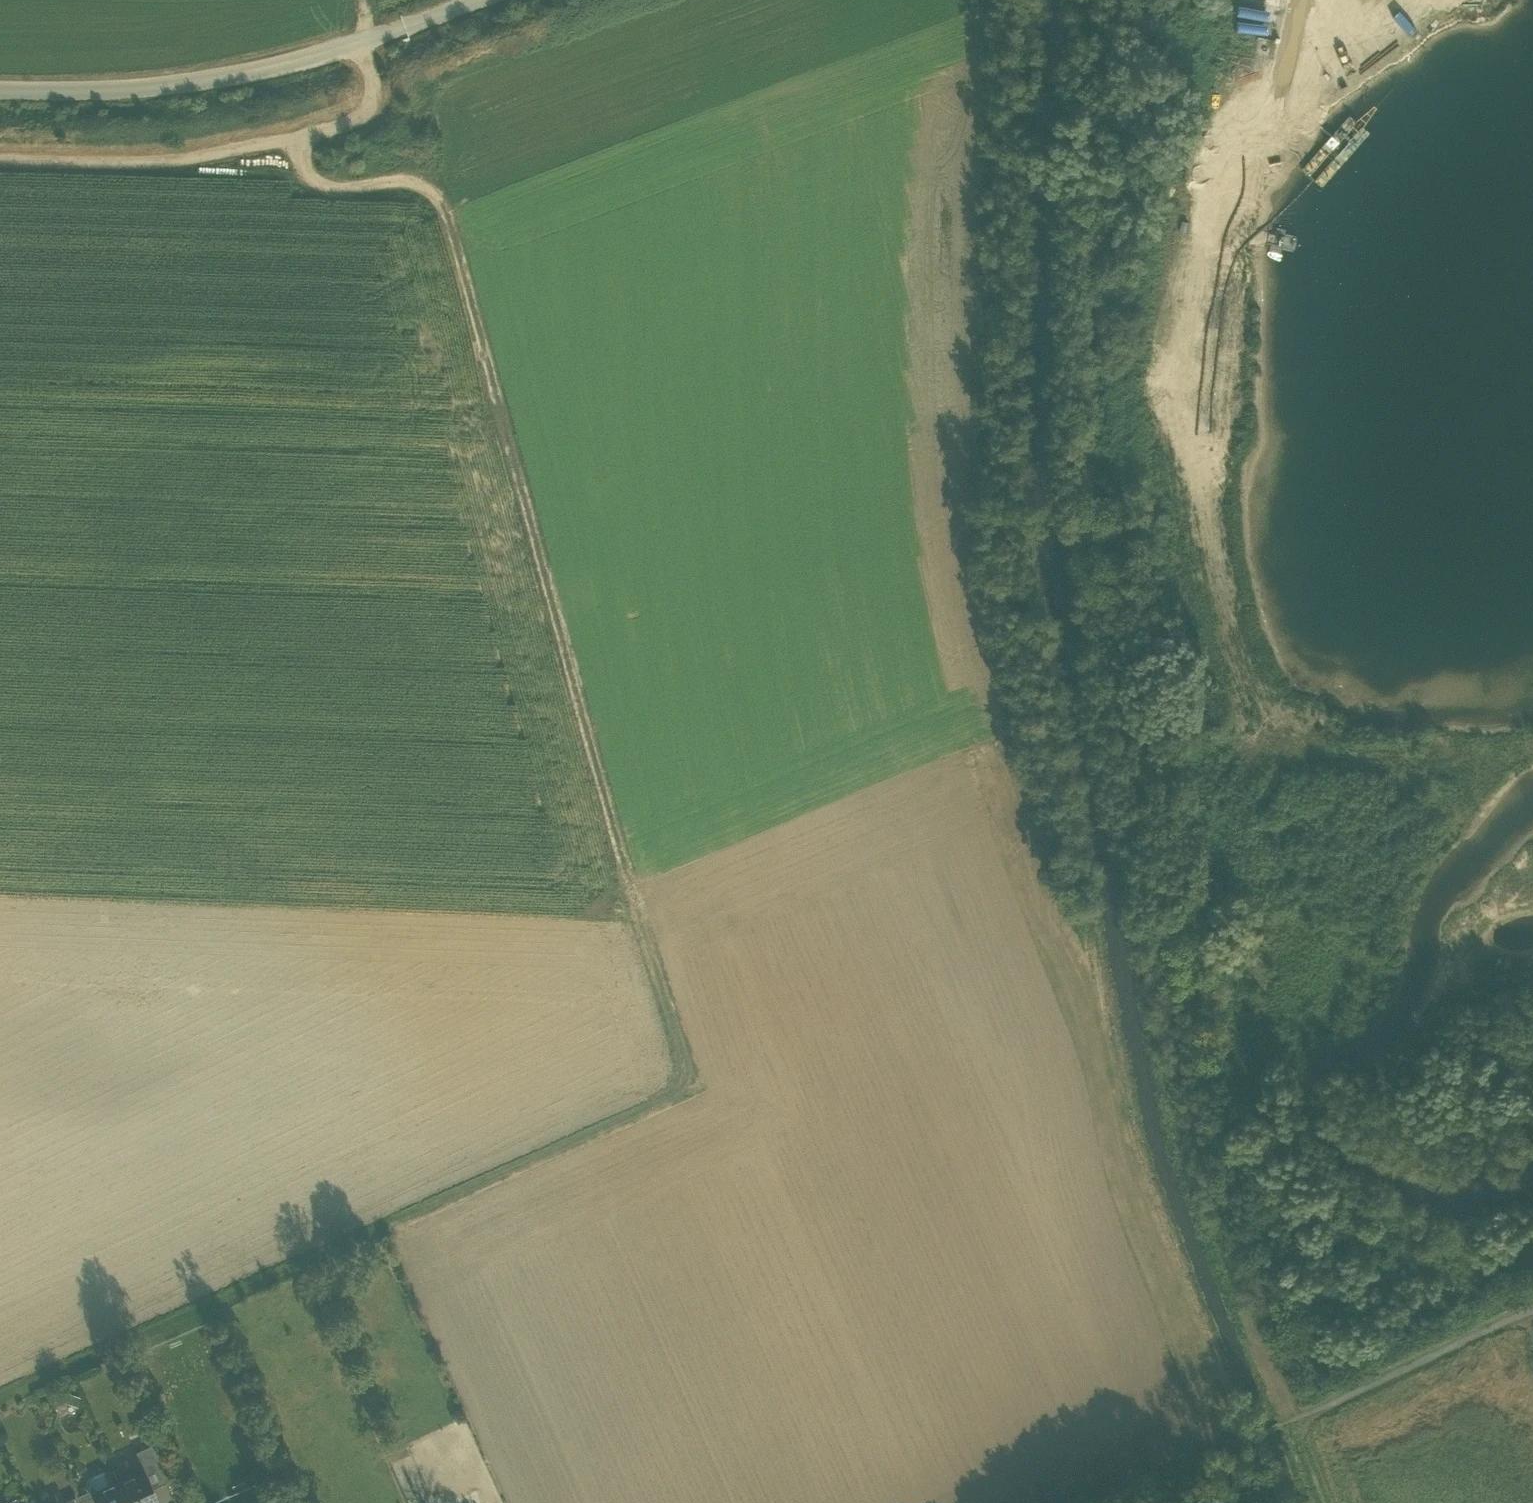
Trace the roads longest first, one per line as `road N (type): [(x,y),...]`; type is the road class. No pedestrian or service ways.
road 1 (track): [(289,138),(306,174),(342,182),(412,179),(443,208),(689,1094),(0,1398)]
road 2 (track): [(0,161),(197,157),(364,116),(374,97),(365,0)]

